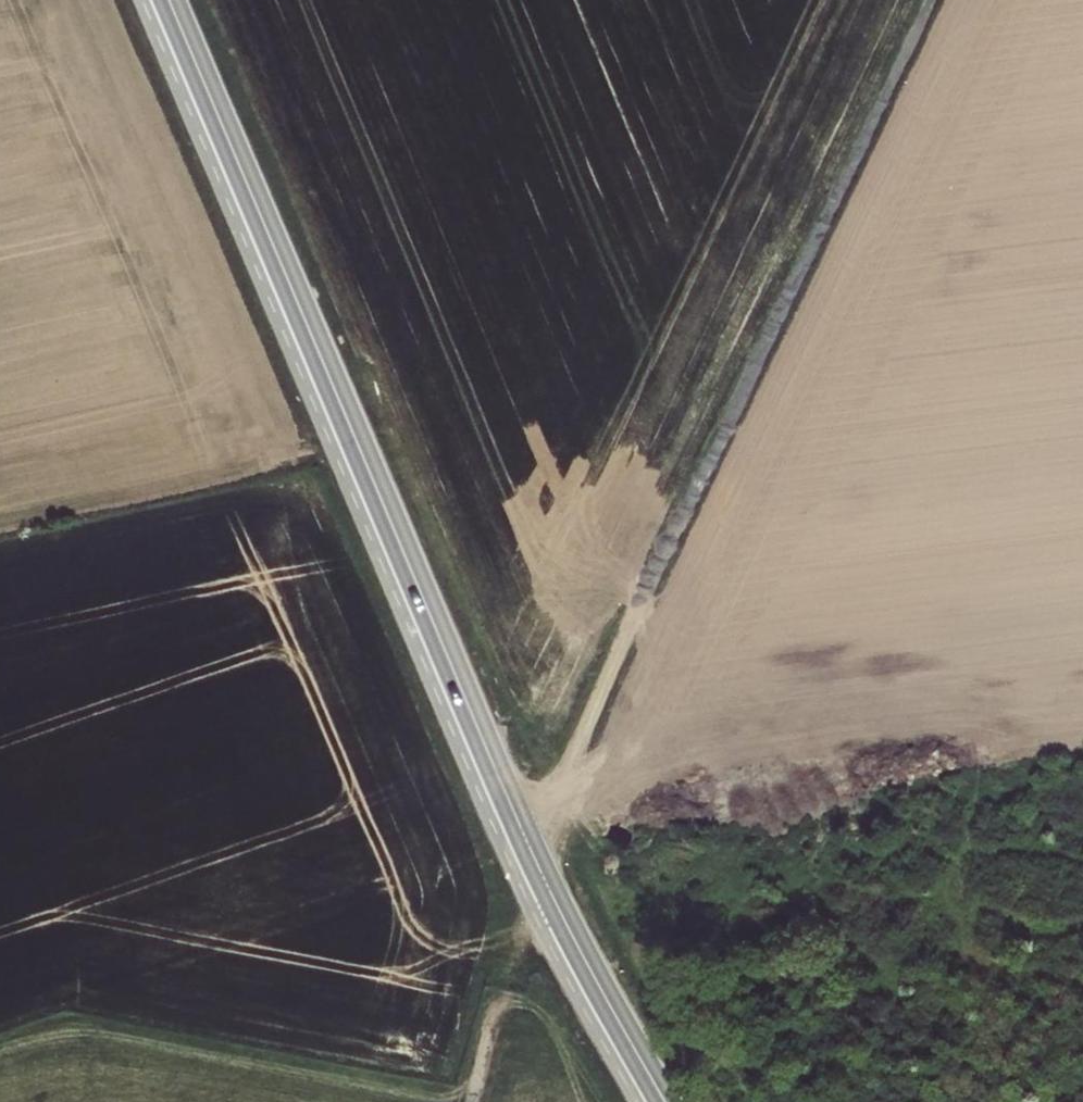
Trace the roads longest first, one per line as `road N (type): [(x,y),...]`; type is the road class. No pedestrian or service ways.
road 1 (secondary): [(664,1101),(523,837),(169,0)]
road 2 (track): [(523,837),(588,730),(731,435),(930,0)]

